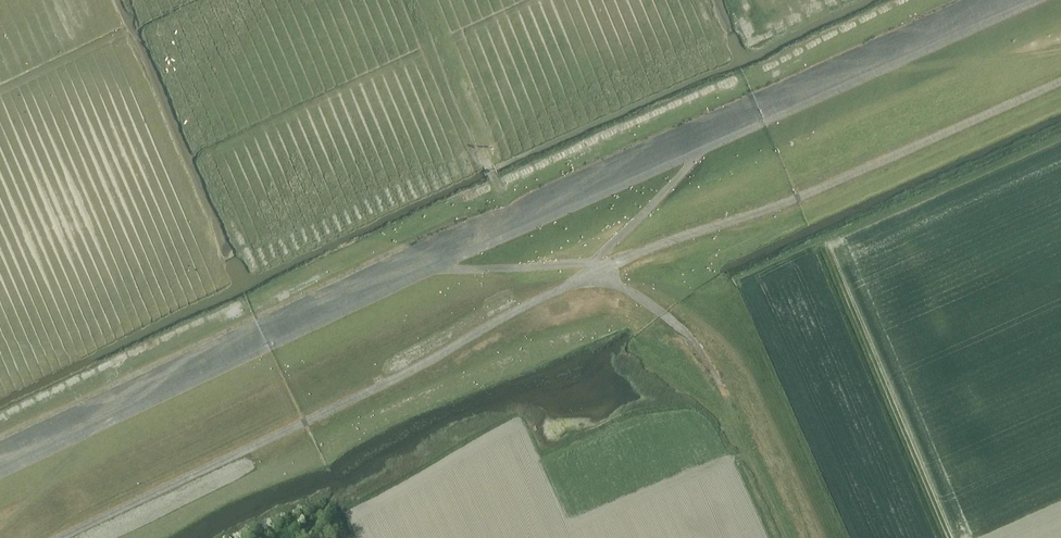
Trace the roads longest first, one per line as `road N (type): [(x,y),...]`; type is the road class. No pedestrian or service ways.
road 1 (track): [(0,473),(1035,0)]
road 2 (track): [(432,270),(572,264),(595,271),(705,148)]
road 3 (track): [(0,525),(98,426)]

